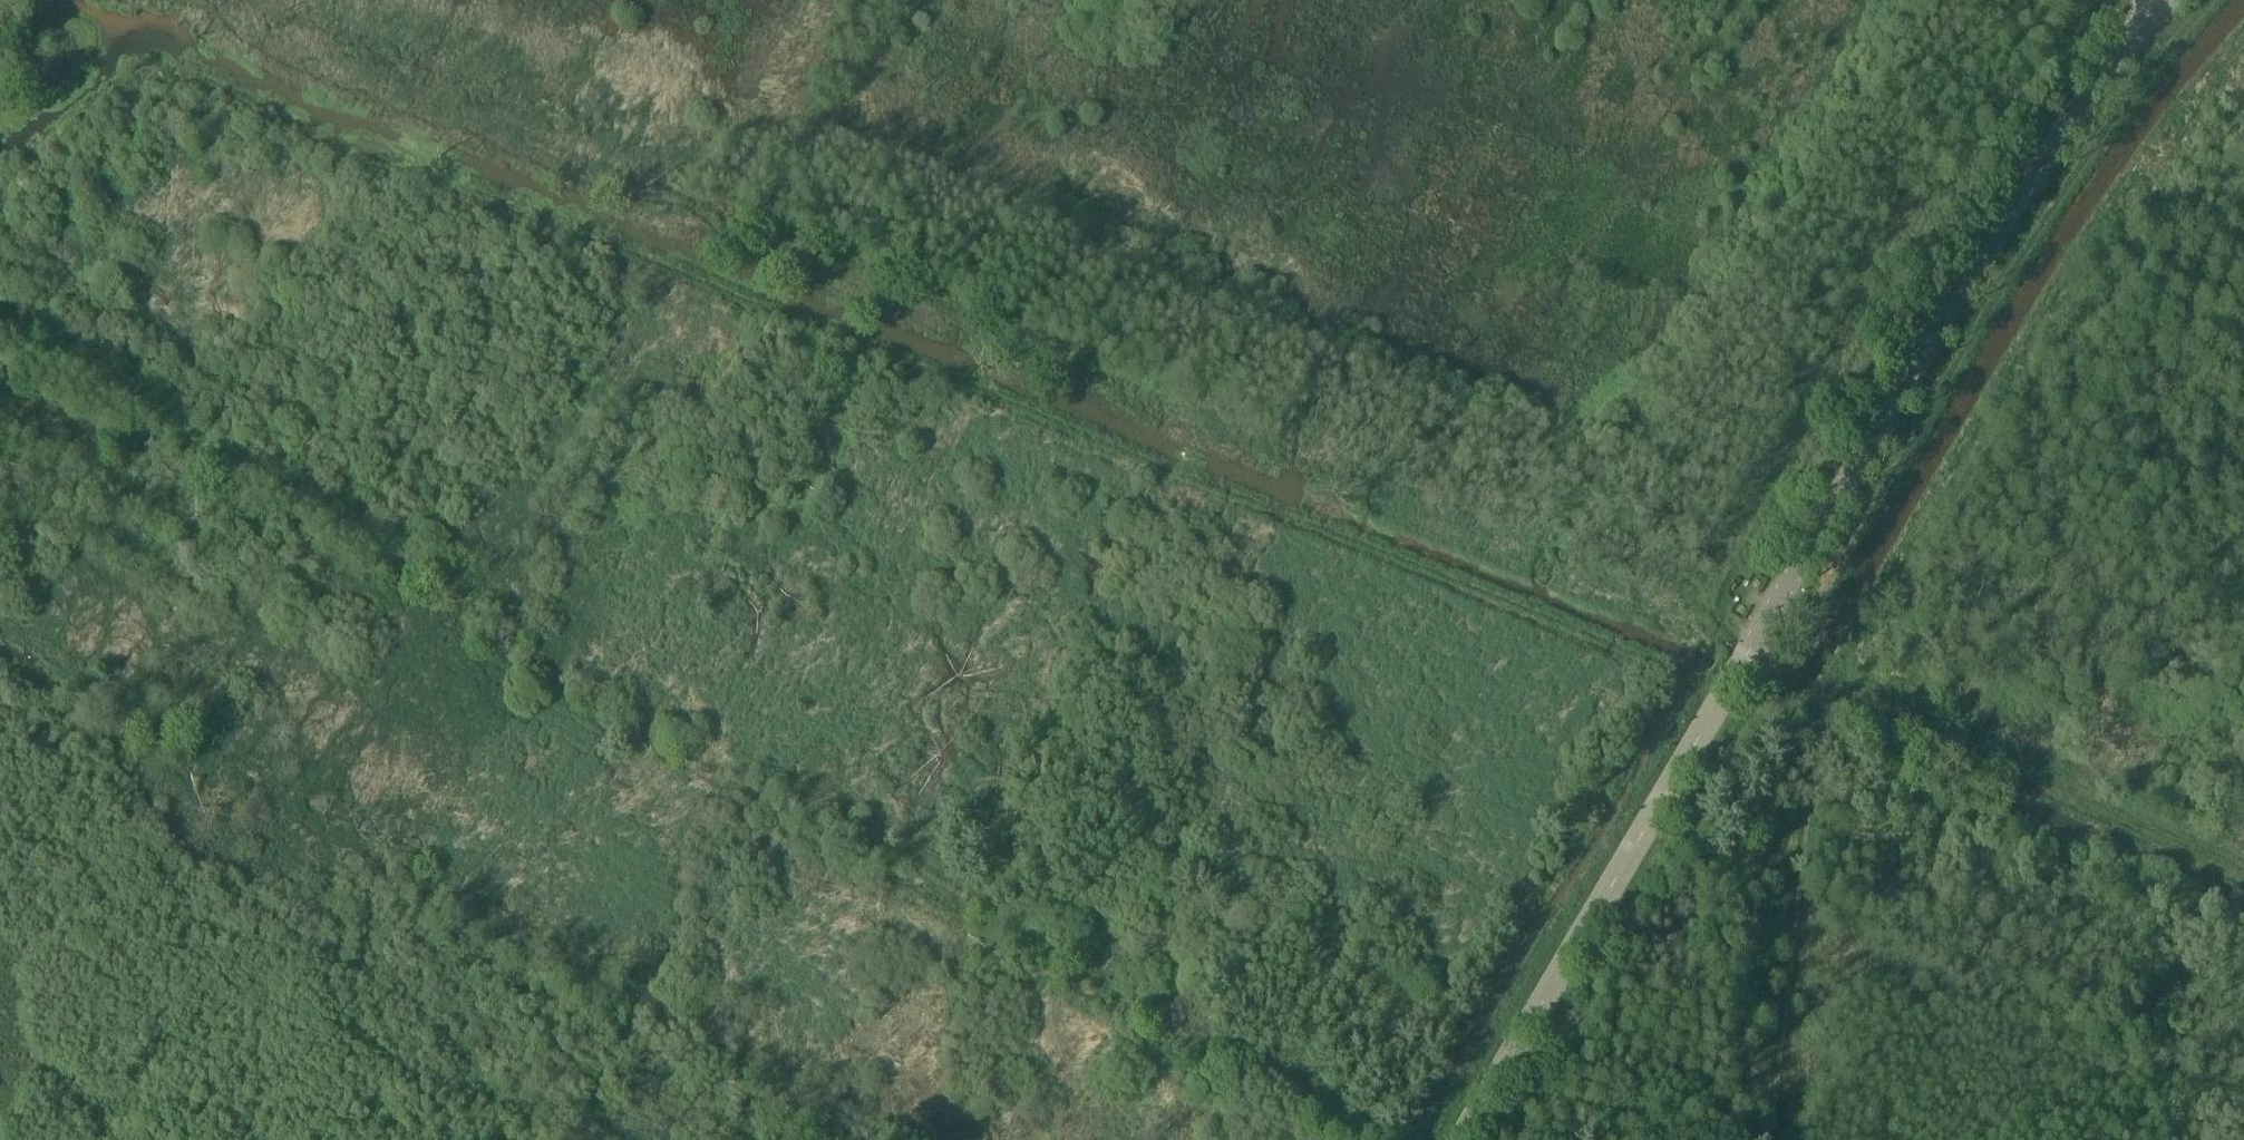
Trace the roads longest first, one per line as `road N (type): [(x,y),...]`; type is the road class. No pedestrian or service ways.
road 1 (tertiary): [(1459,1139),(2003,220),(2163,0)]

